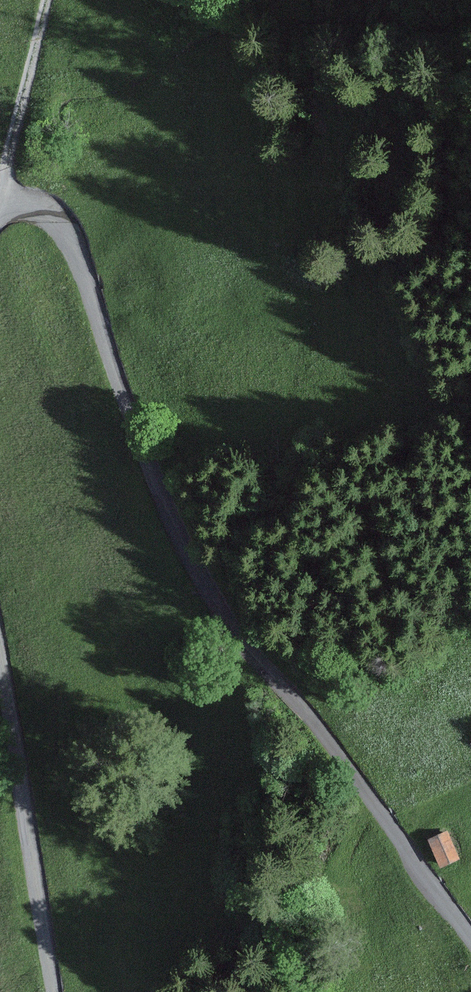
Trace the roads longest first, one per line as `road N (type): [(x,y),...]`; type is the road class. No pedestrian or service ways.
road 1 (unclassified): [(9,205),(31,199),(70,223),(169,490),(177,534),(470,926)]
road 2 (unclassified): [(61,991),(0,621)]
road 3 (unclassified): [(61,0),(9,205)]

